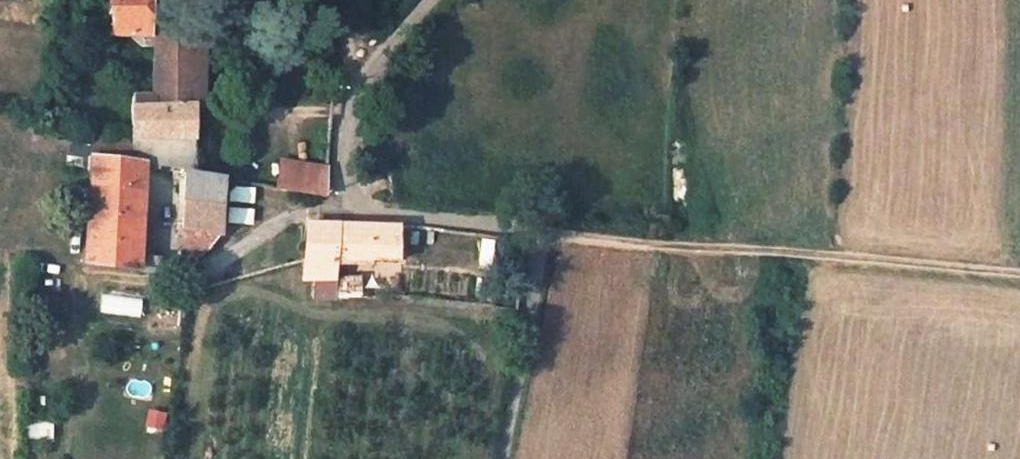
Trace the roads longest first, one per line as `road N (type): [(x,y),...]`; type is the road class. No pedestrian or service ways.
road 1 (residential): [(431,0),(388,49),(349,60),(342,206),(538,232),(503,458)]
road 2 (track): [(538,232),(1019,276)]

